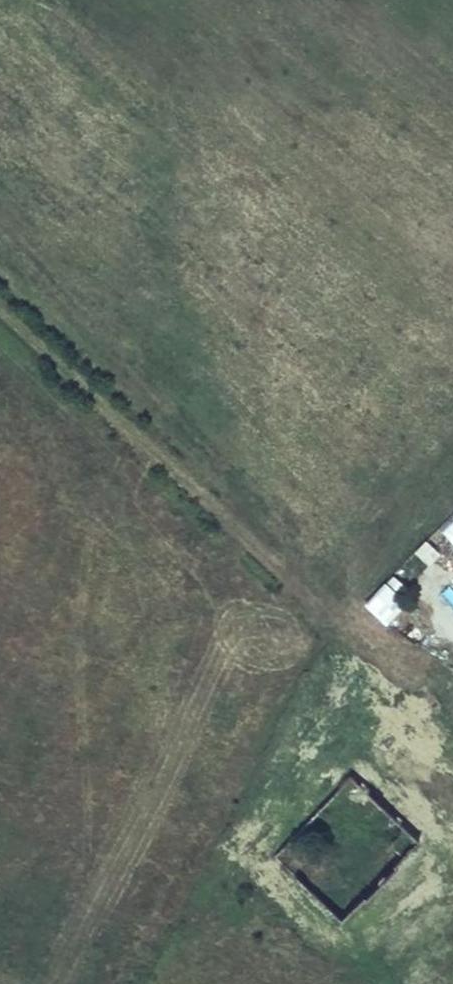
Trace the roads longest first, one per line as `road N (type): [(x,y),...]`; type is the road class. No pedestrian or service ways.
road 1 (track): [(0,309),(320,610),(360,606),(401,573),(436,487),(452,465)]

